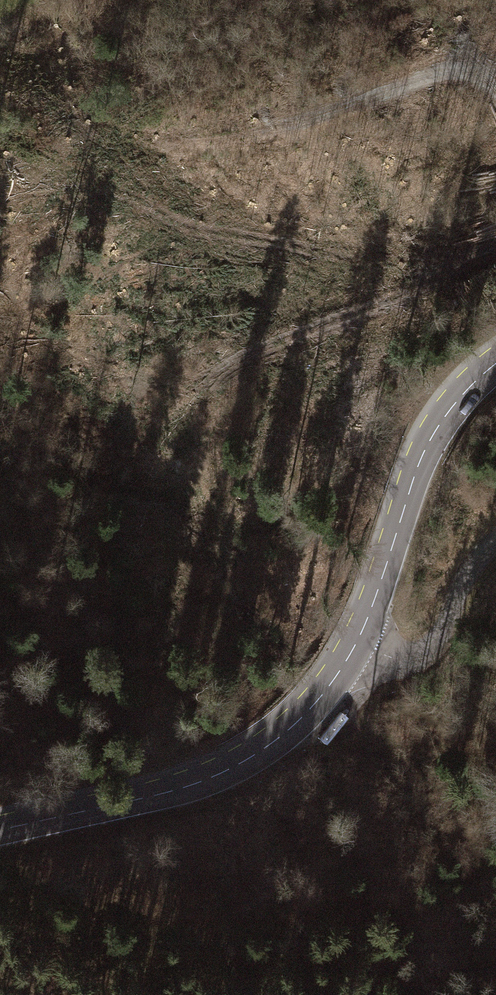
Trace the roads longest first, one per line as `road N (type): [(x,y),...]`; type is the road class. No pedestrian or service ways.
road 1 (secondary): [(0,829),(144,798),(239,764),(302,718),(353,649)]
road 2 (track): [(495,88),(480,72),(449,64),(257,148),(181,156)]
road 3 (secondary): [(353,649),(425,455),(454,406),(495,362)]
road 4 (tertiary): [(353,649),(392,657),(428,650),(449,624),(482,553),(495,543)]
road 5 (track): [(370,318),(495,254)]

